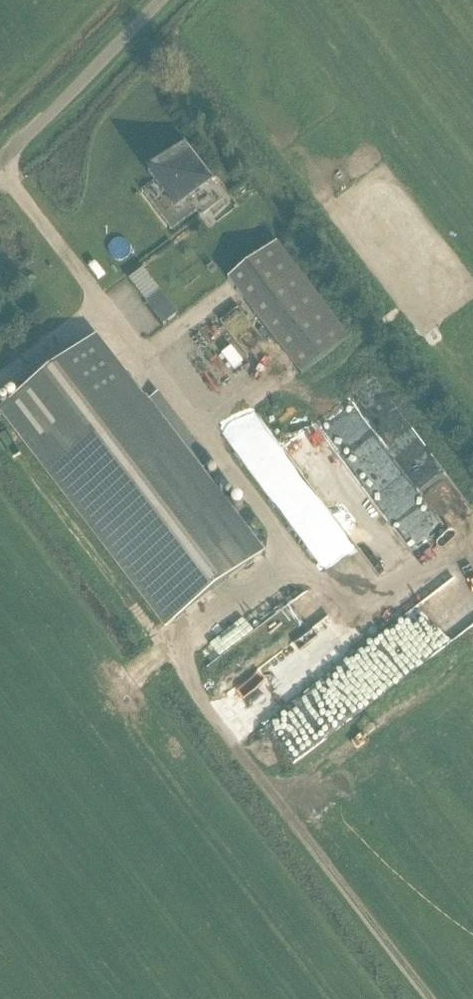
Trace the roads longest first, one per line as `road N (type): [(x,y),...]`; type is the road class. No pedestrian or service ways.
road 1 (unclassified): [(0,141),(154,0)]

